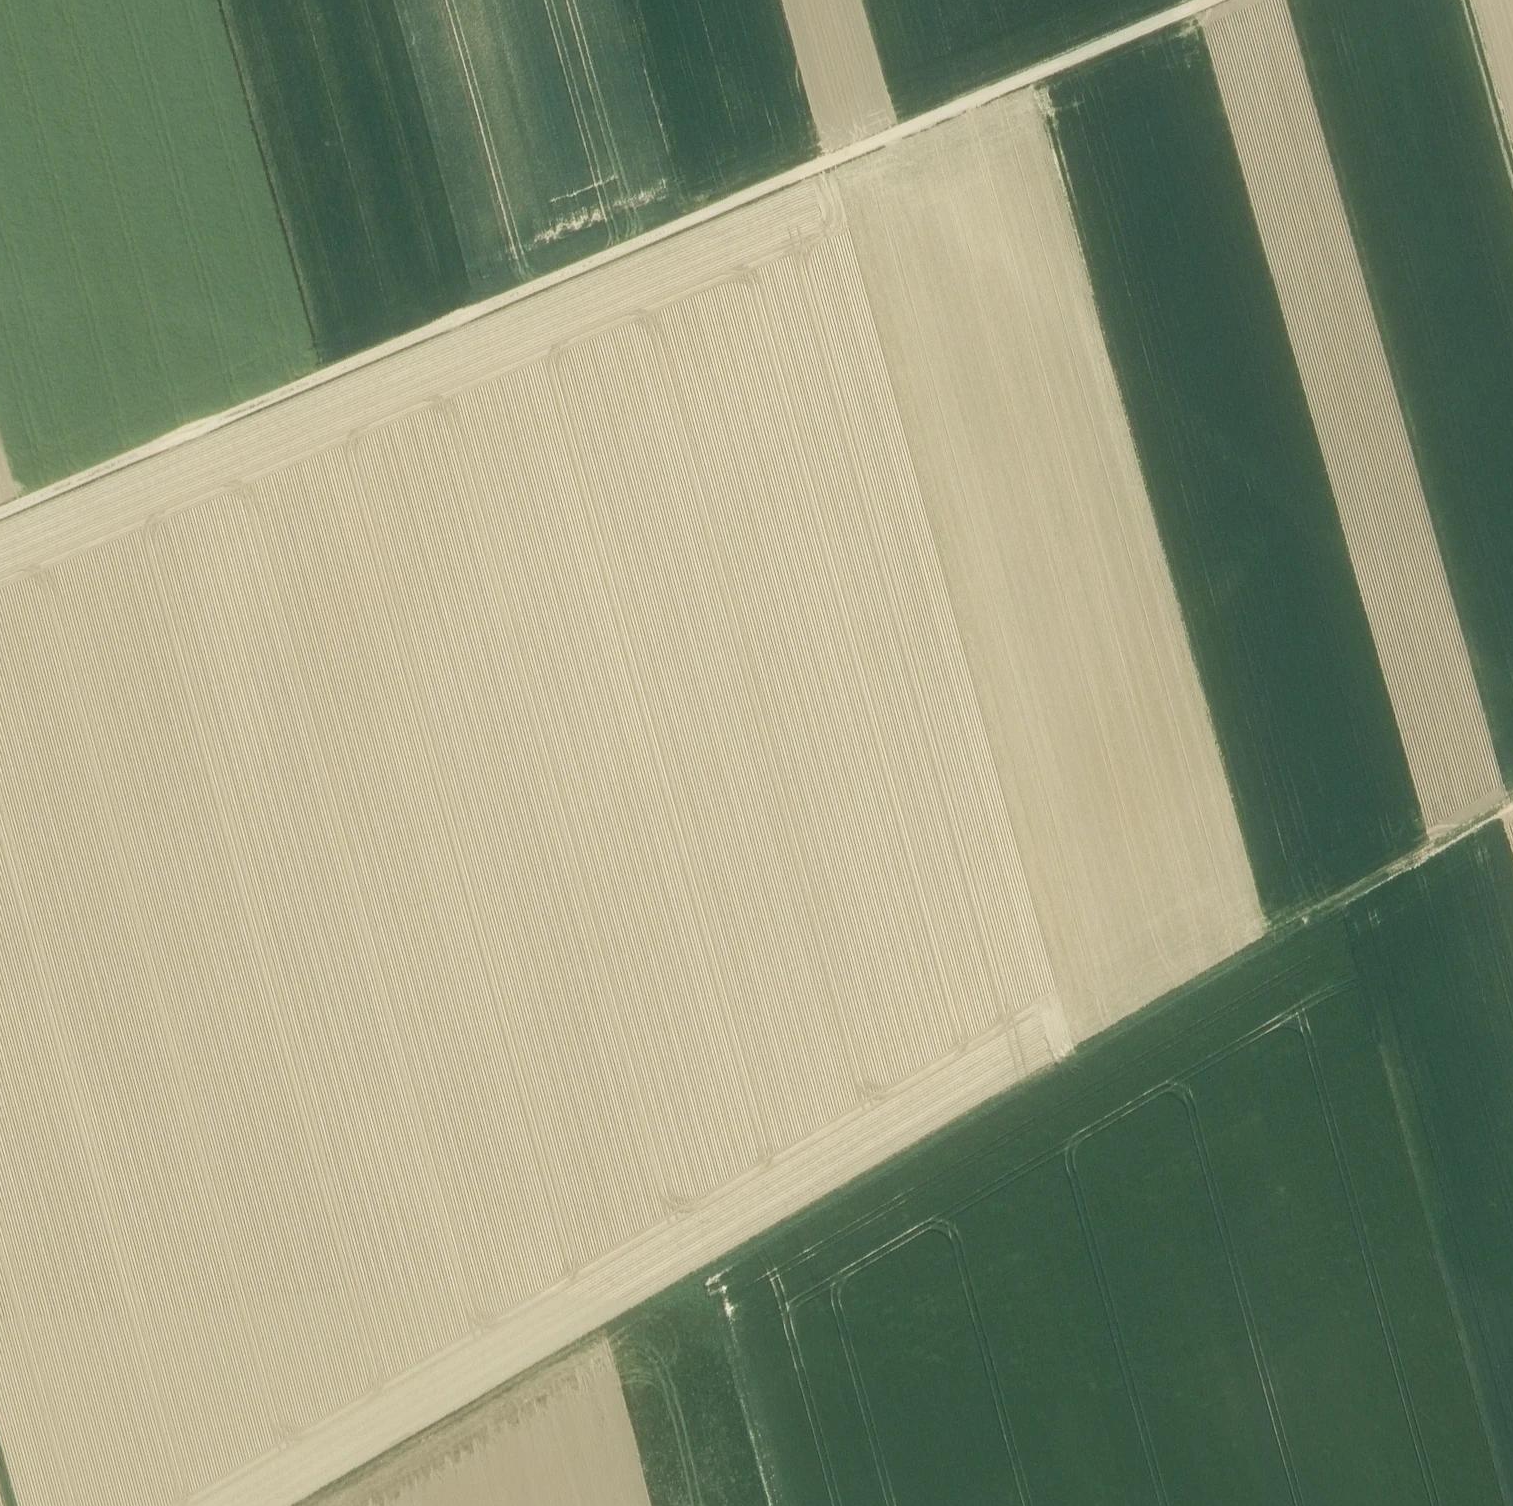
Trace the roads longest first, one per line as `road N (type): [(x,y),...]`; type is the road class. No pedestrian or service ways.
road 1 (track): [(1512,798),(310,1505)]
road 2 (track): [(1213,0),(0,514)]
road 3 (track): [(1512,175),(1465,0)]

